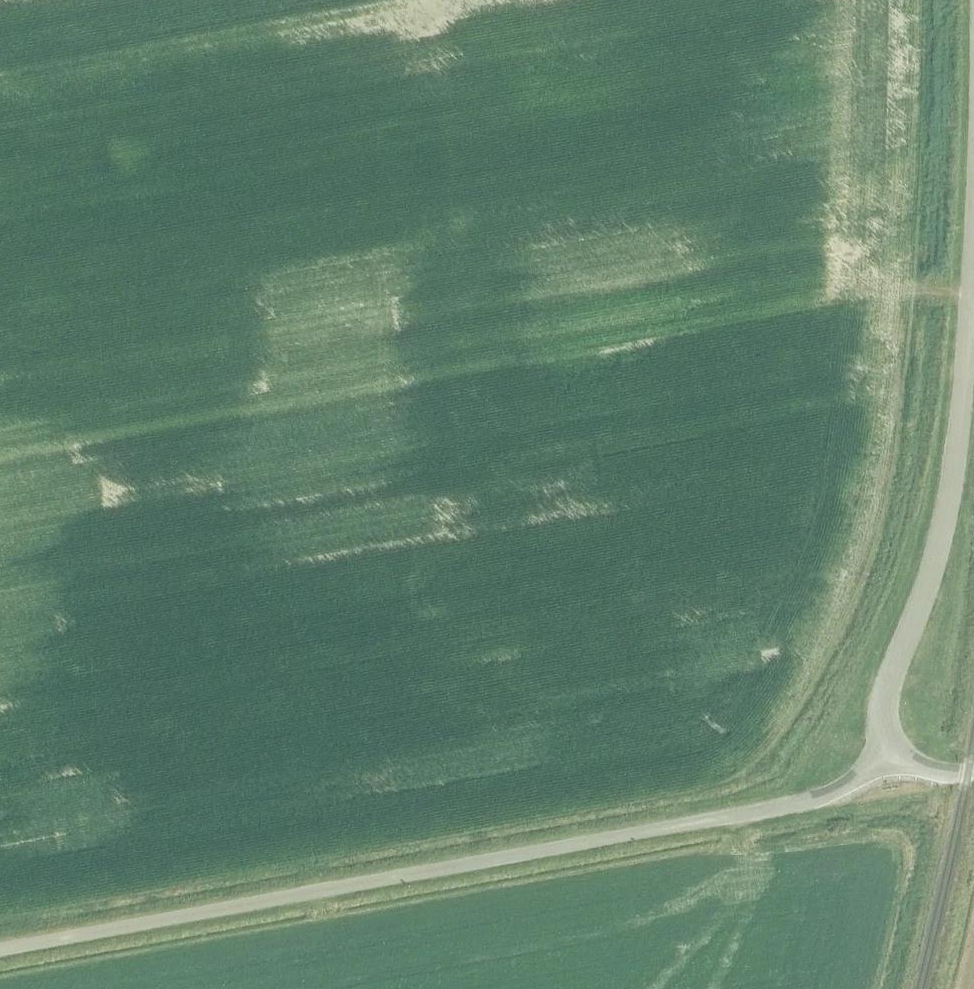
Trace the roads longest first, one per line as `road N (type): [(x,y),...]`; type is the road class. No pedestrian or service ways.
road 1 (unclassified): [(0,948),(772,807),(831,792),(884,760)]
road 2 (unclassified): [(884,760),(892,669),(921,589),(967,356),(973,265)]

